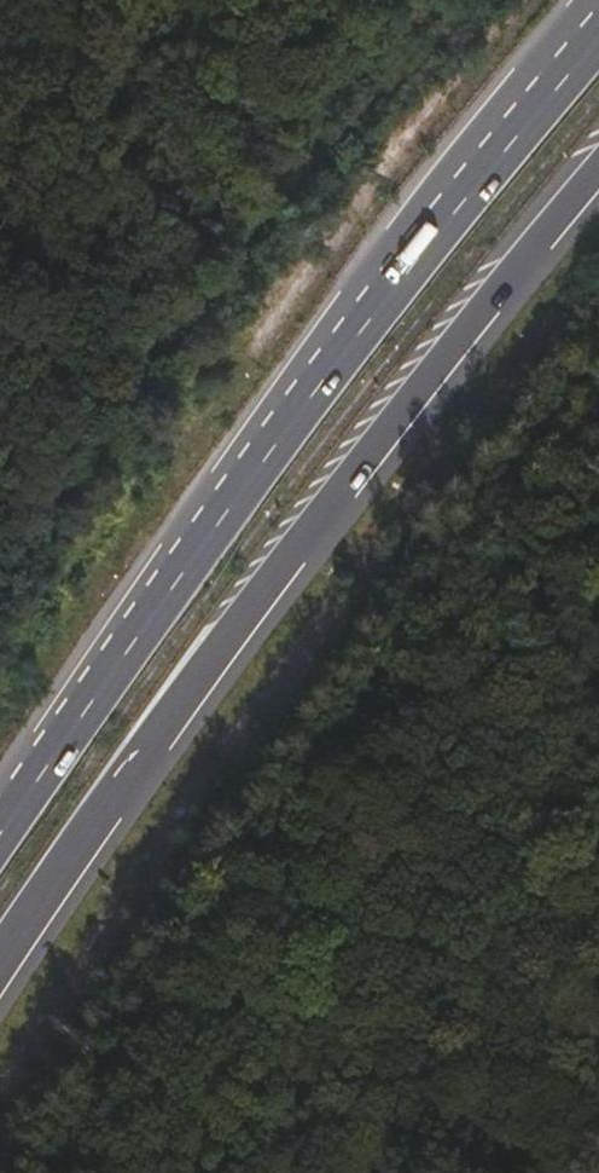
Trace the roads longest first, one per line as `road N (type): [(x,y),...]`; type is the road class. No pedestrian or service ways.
road 1 (trunk): [(598,36),(411,265),(0,834)]
road 2 (trunk): [(0,981),(170,732),(598,192)]

